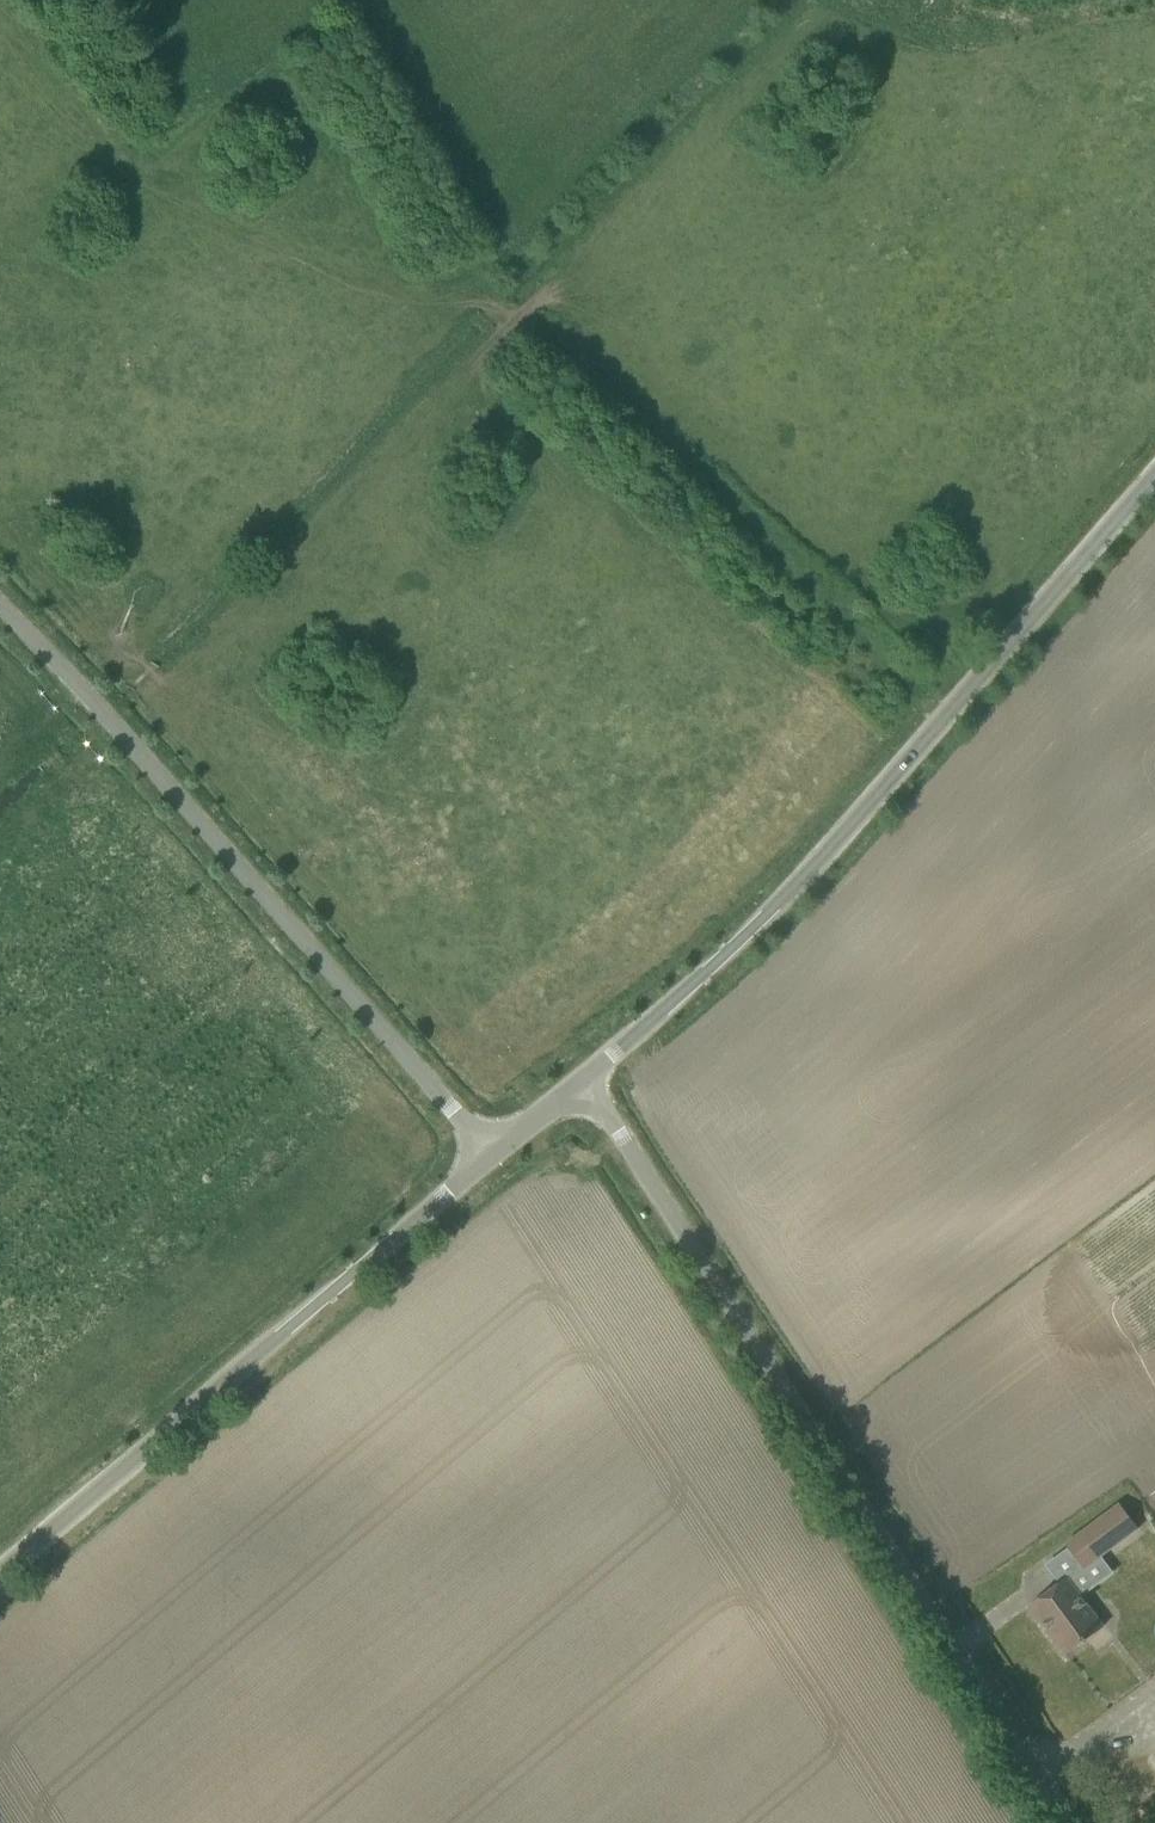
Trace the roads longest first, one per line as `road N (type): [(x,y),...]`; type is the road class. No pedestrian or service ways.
road 1 (unclassified): [(1068,1822),(583,1083)]
road 2 (unclassified): [(583,1083),(776,908),(1154,475)]
road 3 (unclassified): [(490,1154),(0,620)]
road 4 (unclassified): [(0,1570),(490,1154)]

